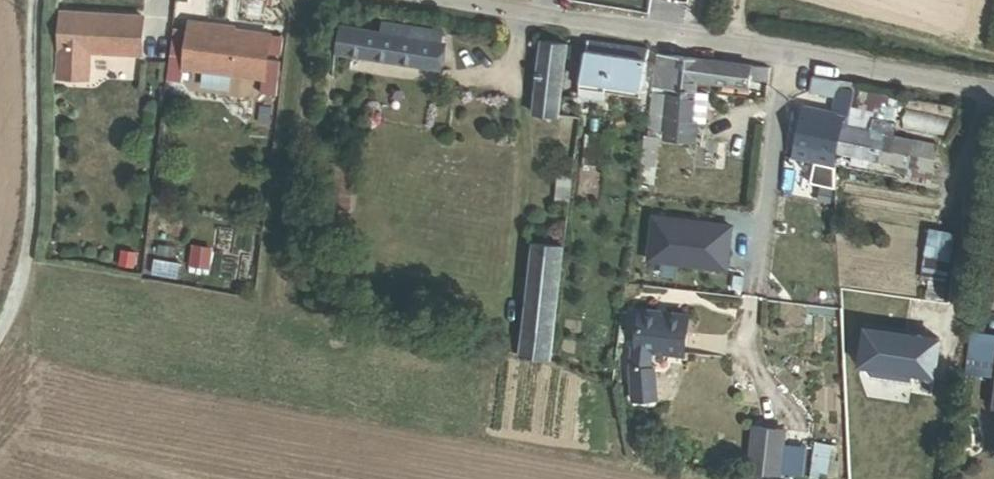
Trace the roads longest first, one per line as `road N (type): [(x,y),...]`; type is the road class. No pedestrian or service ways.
road 1 (unclassified): [(993,93),(453,0)]

